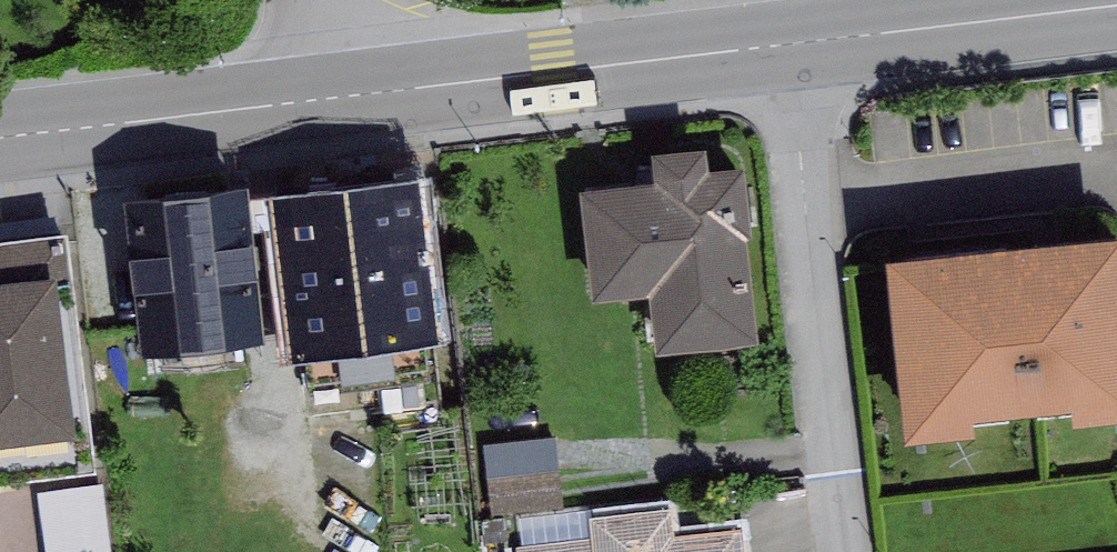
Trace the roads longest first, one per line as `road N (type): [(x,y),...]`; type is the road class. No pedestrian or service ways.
road 1 (residential): [(853,551),(794,43)]
road 2 (tertiary): [(345,96),(794,43)]
road 3 (tertiary): [(0,137),(345,96)]
road 4 (tertiary): [(794,43),(1116,7)]

